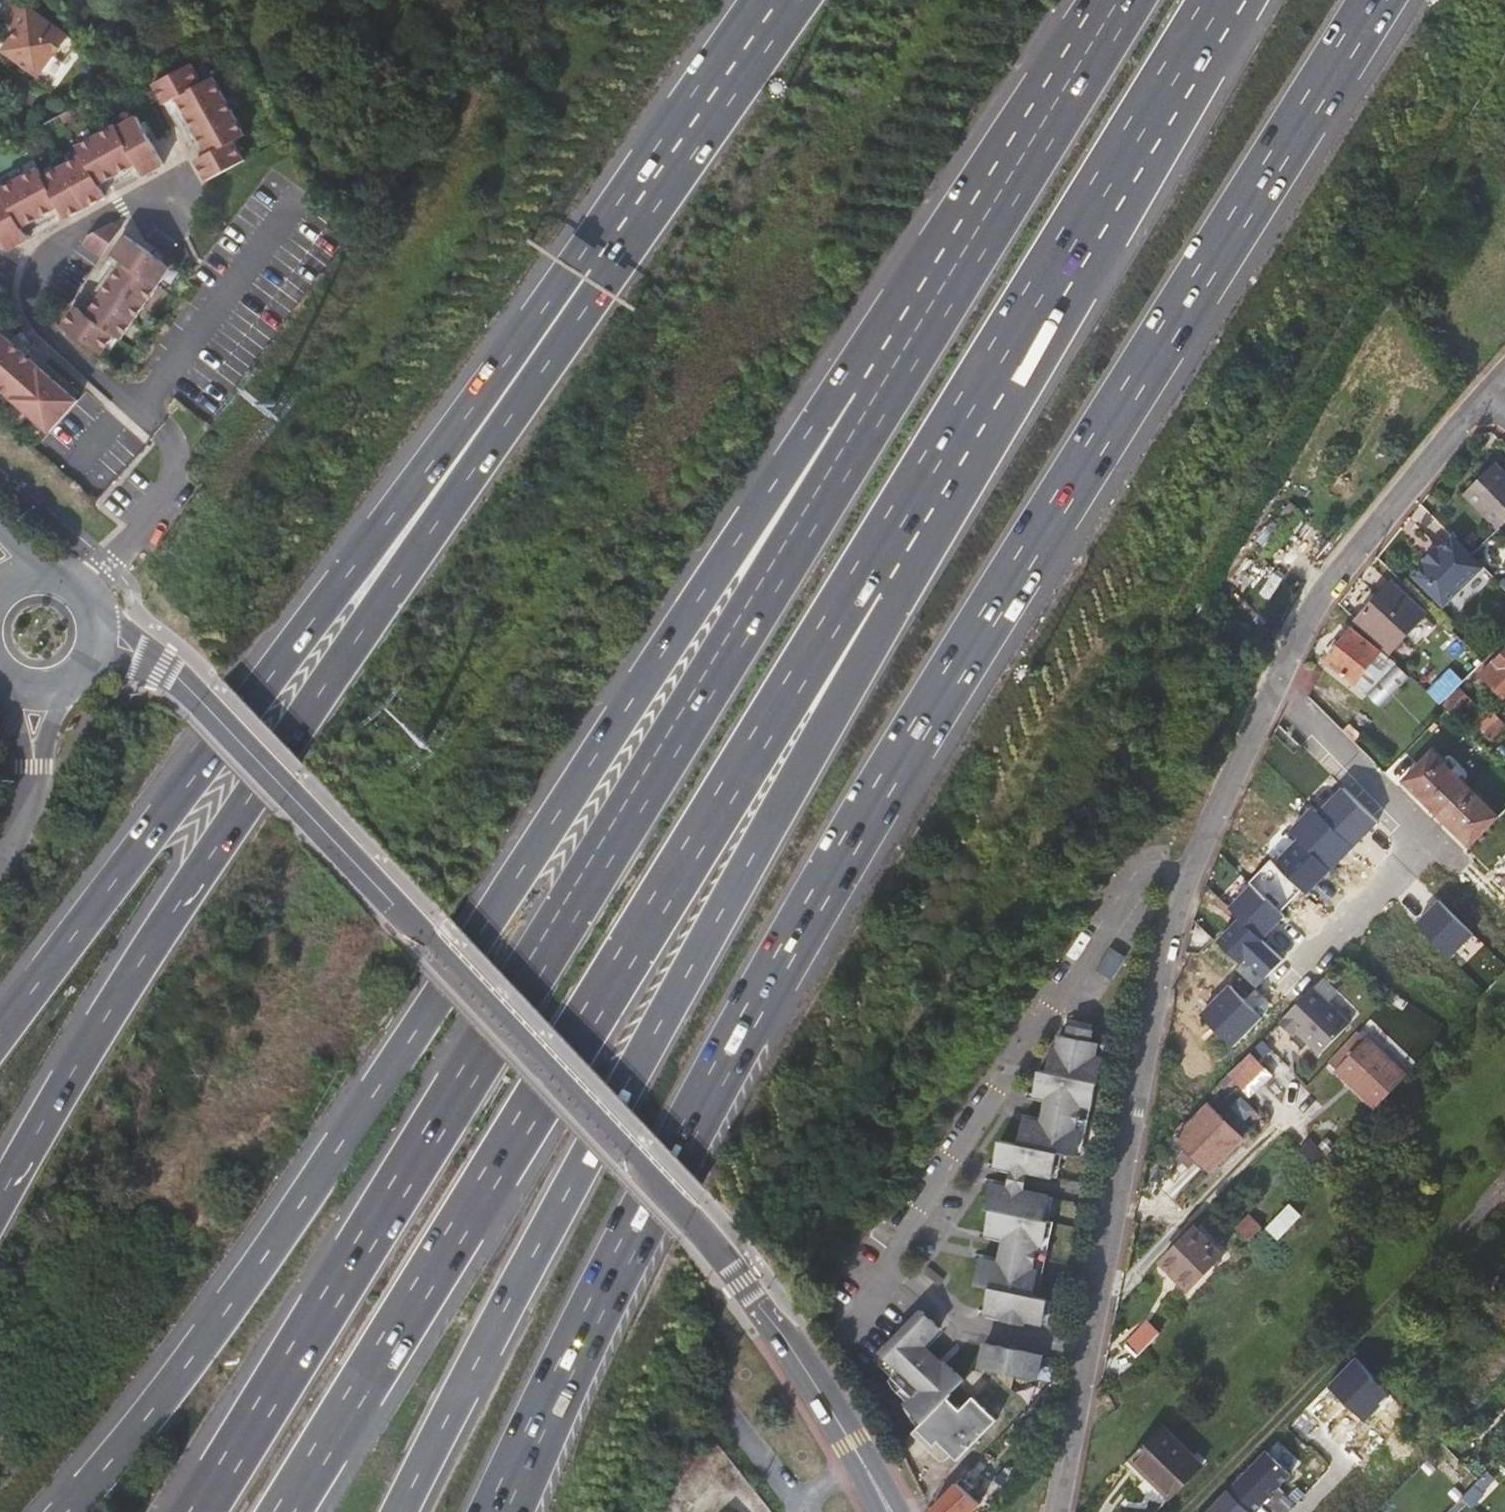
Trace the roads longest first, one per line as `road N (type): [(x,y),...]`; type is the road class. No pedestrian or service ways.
road 1 (motorway): [(497,1511),(780,963),(1377,0)]
road 2 (motorway): [(862,396),(785,468),(244,1284),(62,1511)]
road 3 (motorway): [(862,396),(831,485),(199,1511)]
road 4 (residential): [(1057,1511),(1185,876),(1301,628),(1340,569),(1493,390)]
road 5 (motorway): [(286,1511),(837,616),(912,513)]
road 6 (tertiary): [(145,656),(202,700),(696,1223),(823,1392),(885,1502)]
road 7 (motorway): [(402,1511),(818,742),(912,513)]
road 8 (motorway): [(588,273),(130,979),(0,1201)]
road 9 (motorway): [(588,273),(0,1030)]
road 10 (motorway): [(912,513),(1221,0)]
road 11 (motorway): [(1115,0),(862,396)]
road 12 (motorway): [(781,0),(588,273)]

